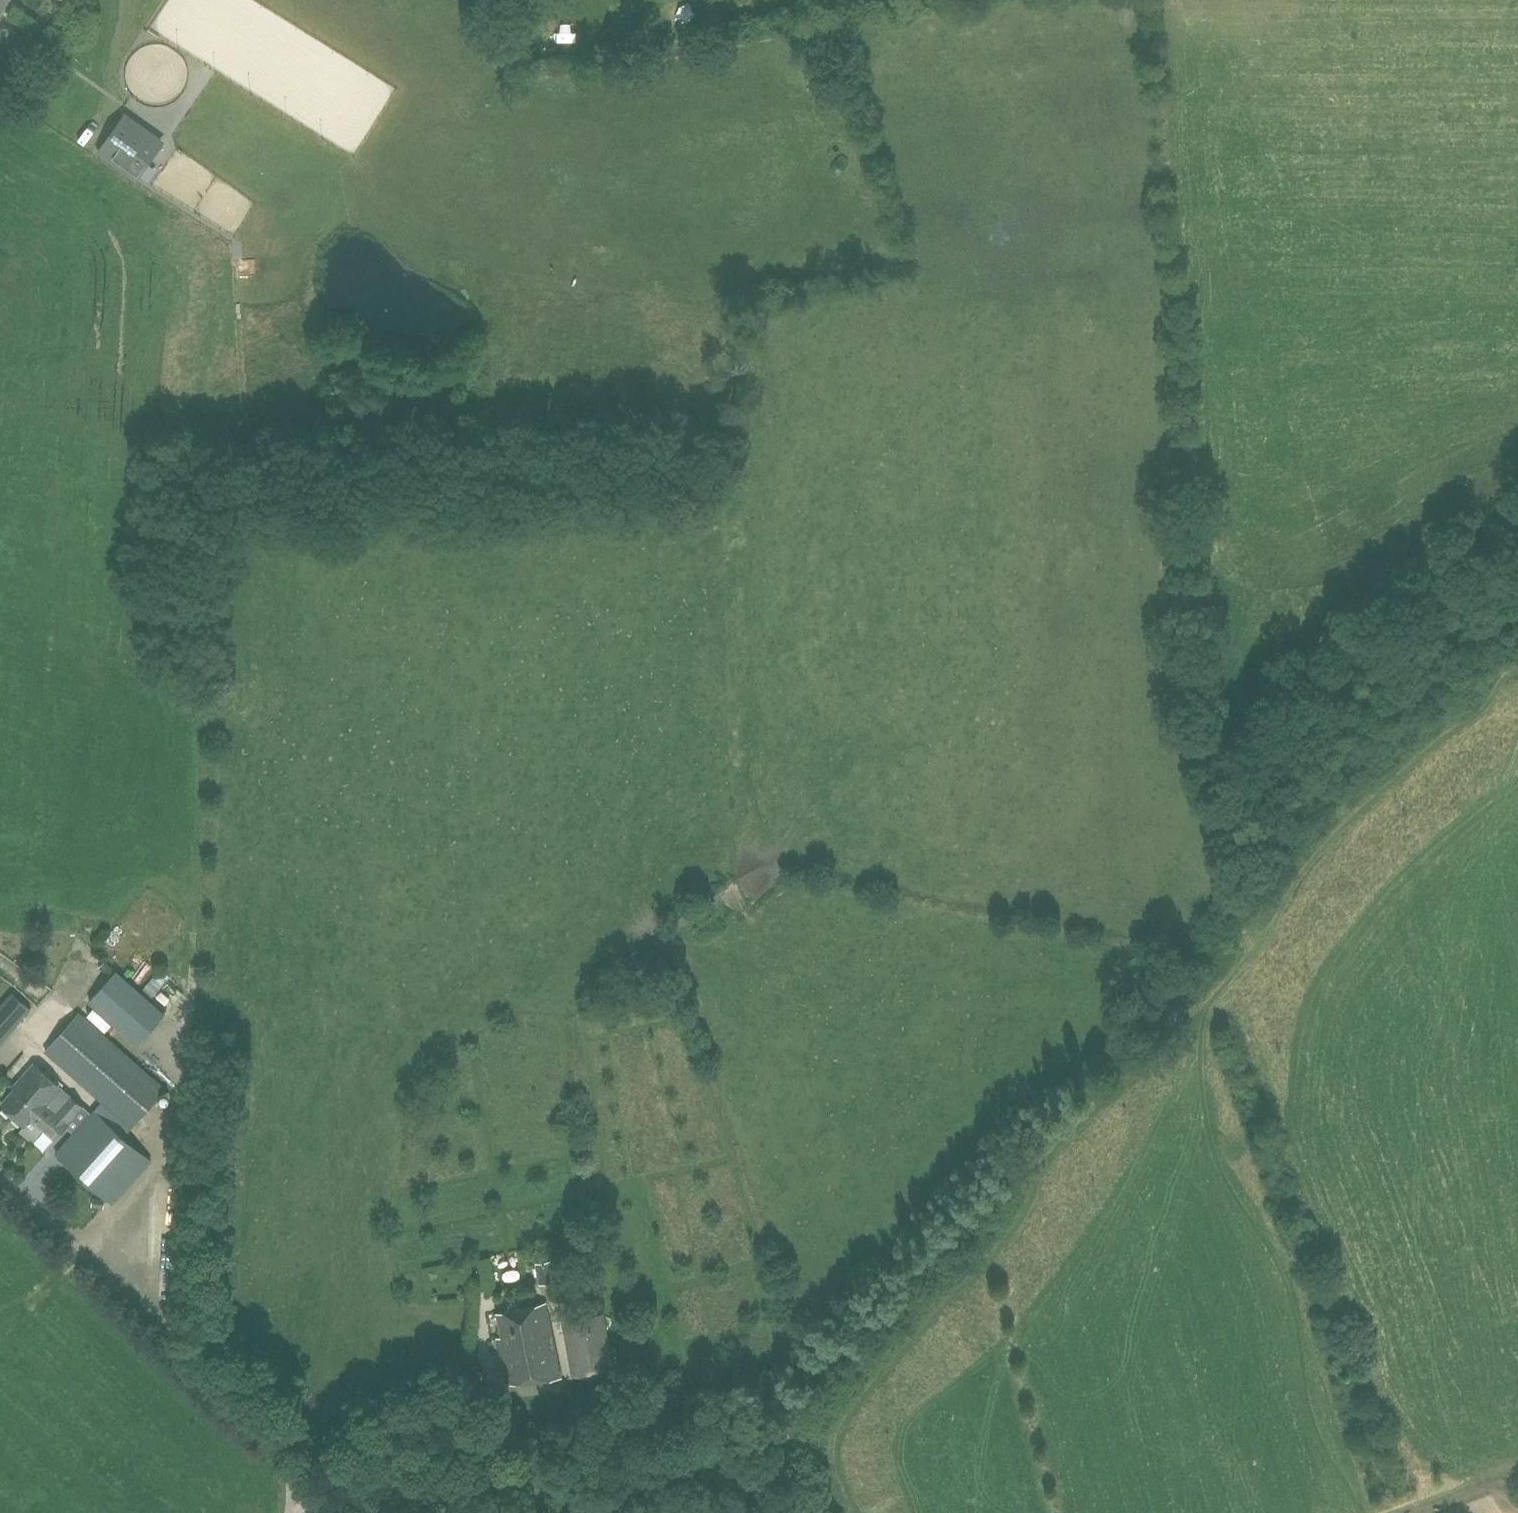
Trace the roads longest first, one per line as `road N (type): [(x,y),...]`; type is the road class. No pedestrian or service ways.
road 1 (unclassified): [(301,1512),(310,1500),(257,1421),(0,1179)]

